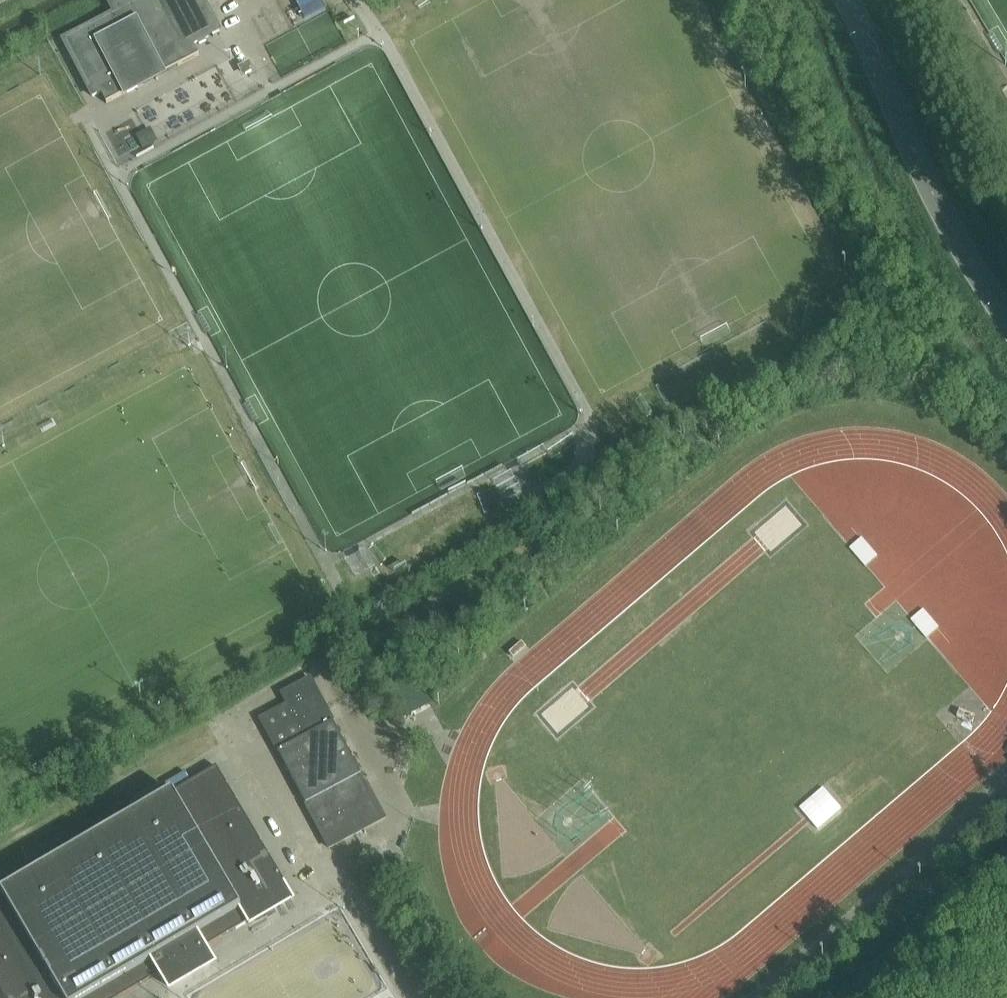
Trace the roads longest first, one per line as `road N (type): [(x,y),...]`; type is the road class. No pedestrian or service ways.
road 1 (unclassified): [(1006,316),(919,164),(847,0)]

